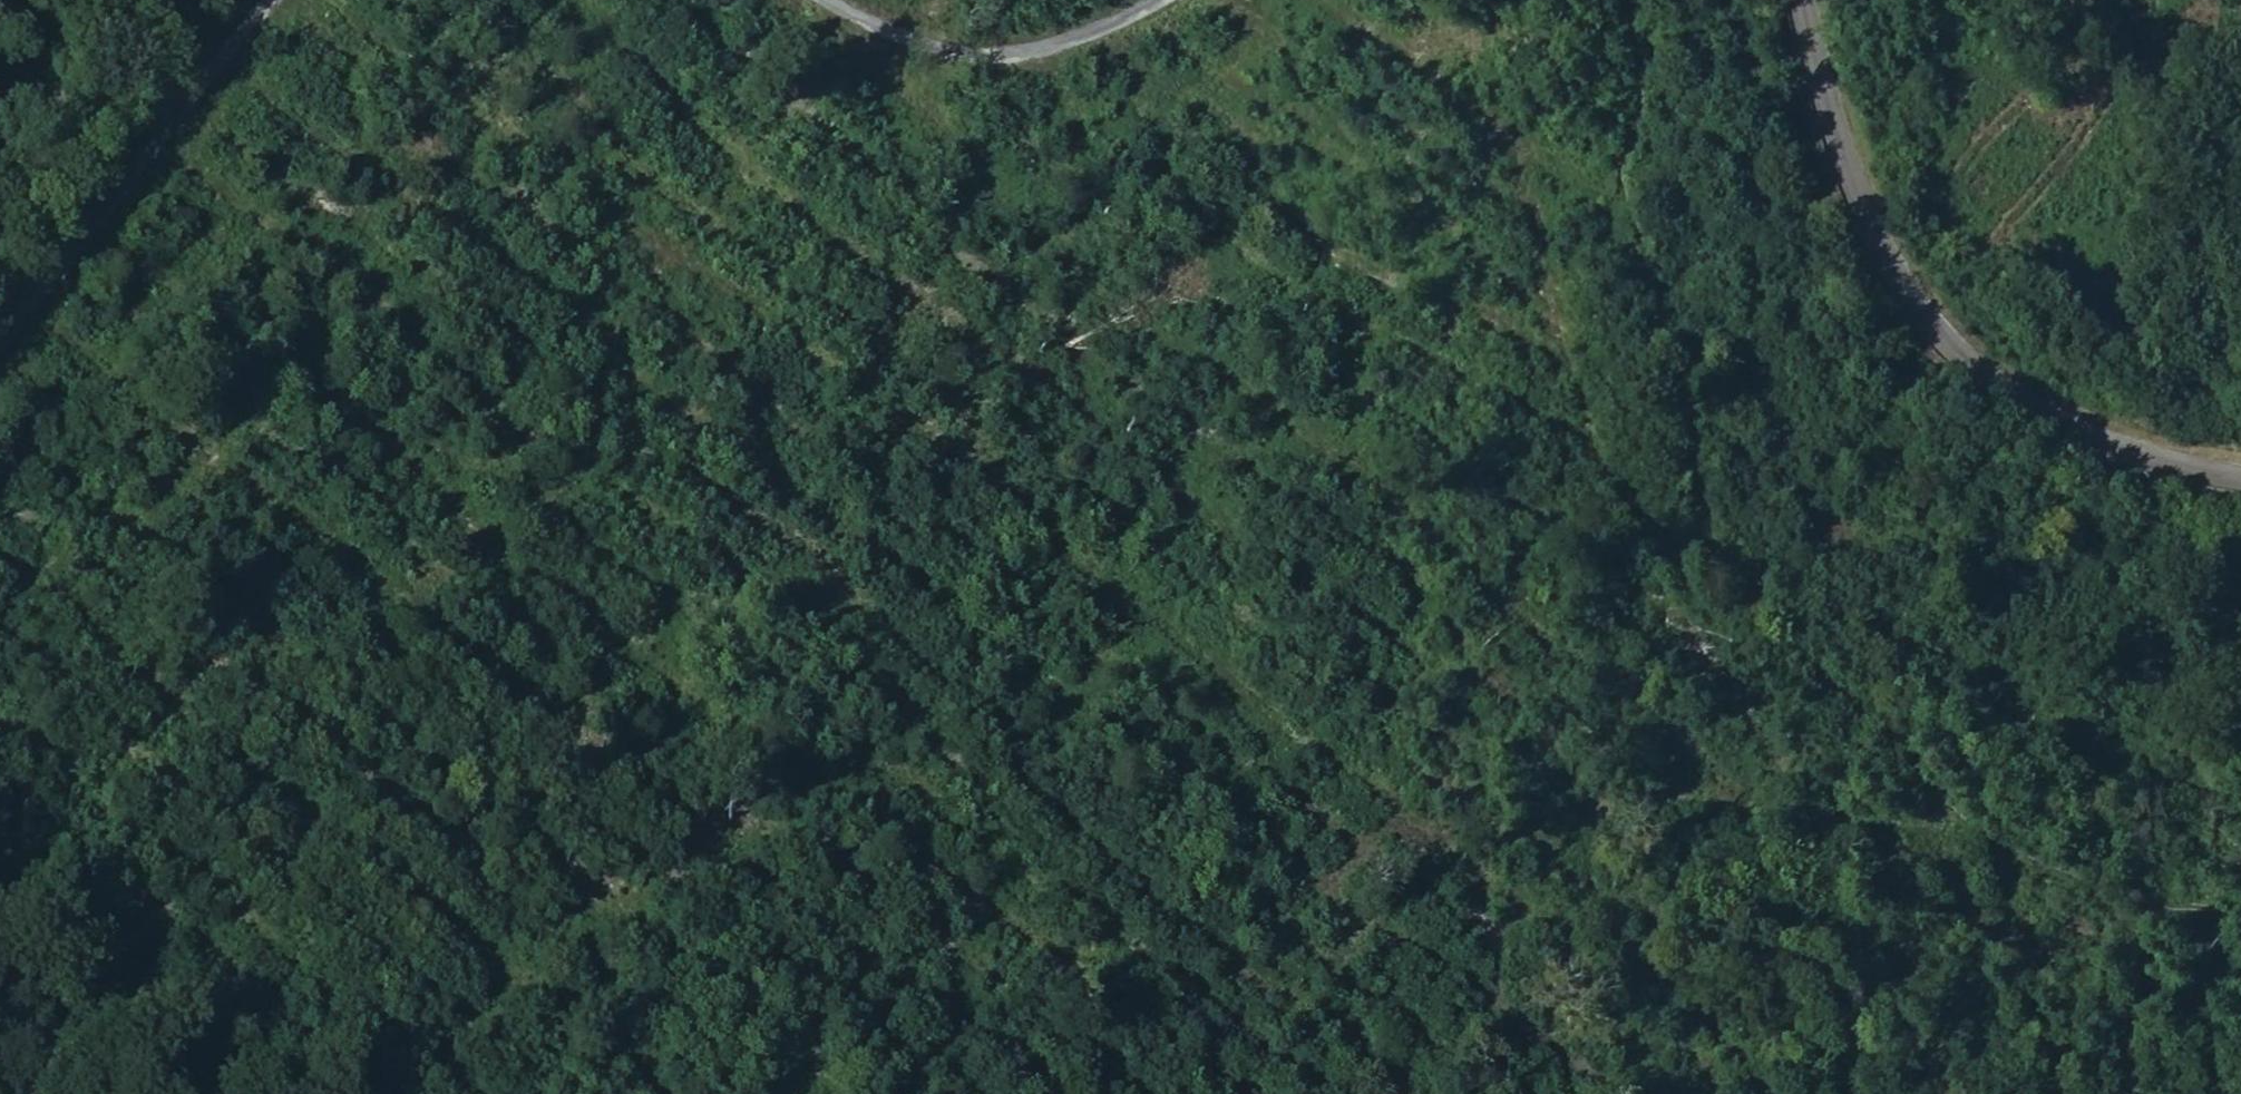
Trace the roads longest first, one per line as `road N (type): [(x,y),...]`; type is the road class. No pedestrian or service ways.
road 1 (tertiary): [(1811,0),(1859,195),(1892,261),(1962,348),(2030,407),(2085,438),(2143,460),(2240,480)]
road 2 (unclassified): [(0,345),(264,0)]
road 3 (unclassified): [(826,0),(923,50),(966,56),(1075,43),(1168,0)]

